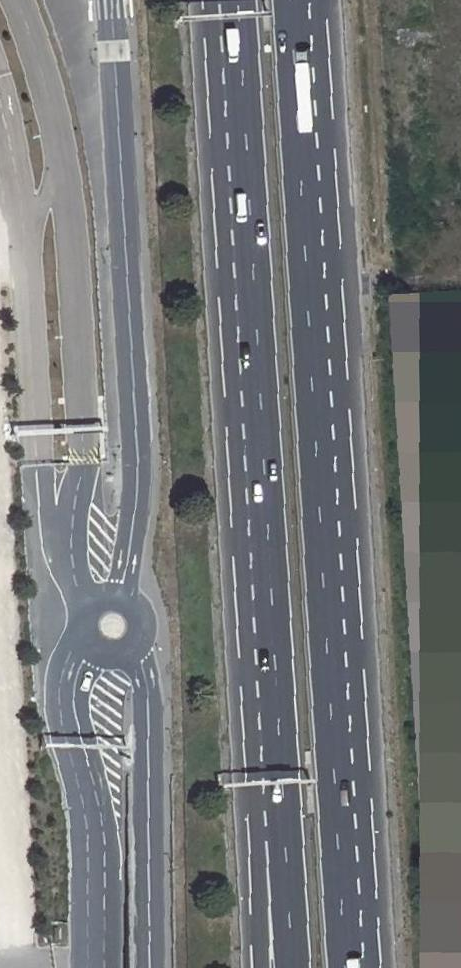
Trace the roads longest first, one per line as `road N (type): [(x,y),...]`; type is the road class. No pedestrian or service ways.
road 1 (trunk): [(344,967),(290,0)]
road 2 (trunk): [(238,0),(284,836)]
road 3 (residential): [(107,0),(138,469),(113,606)]
road 4 (trunk): [(96,967),(93,816),(66,698),(68,674),(93,640)]
road 5 (residential): [(126,646),(145,693),(145,967)]
road 6 (trunk): [(284,836),(259,874),(260,967)]
road 7 (trunk): [(284,836),(292,967)]

